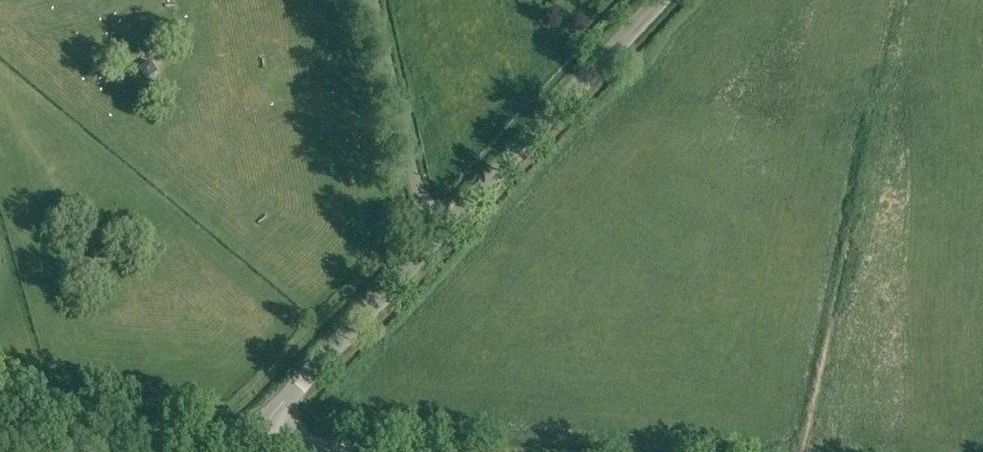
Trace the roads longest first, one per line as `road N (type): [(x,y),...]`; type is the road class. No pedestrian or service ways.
road 1 (unclassified): [(443,231),(659,0)]
road 2 (unclassified): [(253,444),(443,231)]
road 3 (tertiary): [(253,444),(0,421)]
road 4 (unclassified): [(443,231),(420,194),(374,0)]

